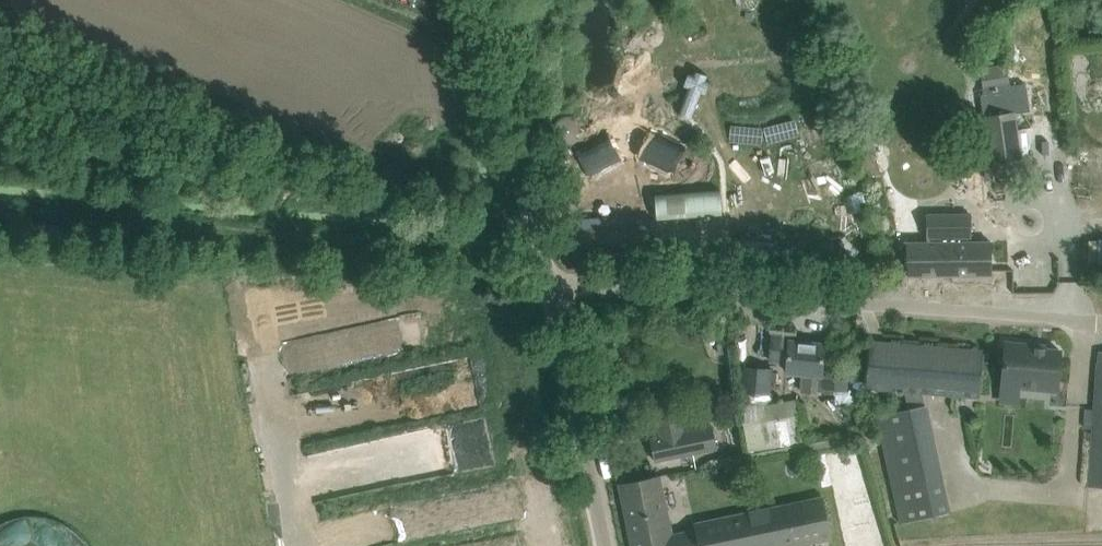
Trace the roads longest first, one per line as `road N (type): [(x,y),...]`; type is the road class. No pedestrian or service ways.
road 1 (unclassified): [(1101,317),(588,281),(552,295)]
road 2 (track): [(0,215),(434,254),(543,255)]
road 3 (unclassified): [(552,295),(492,0)]
road 4 (unclassified): [(603,545),(552,295)]

